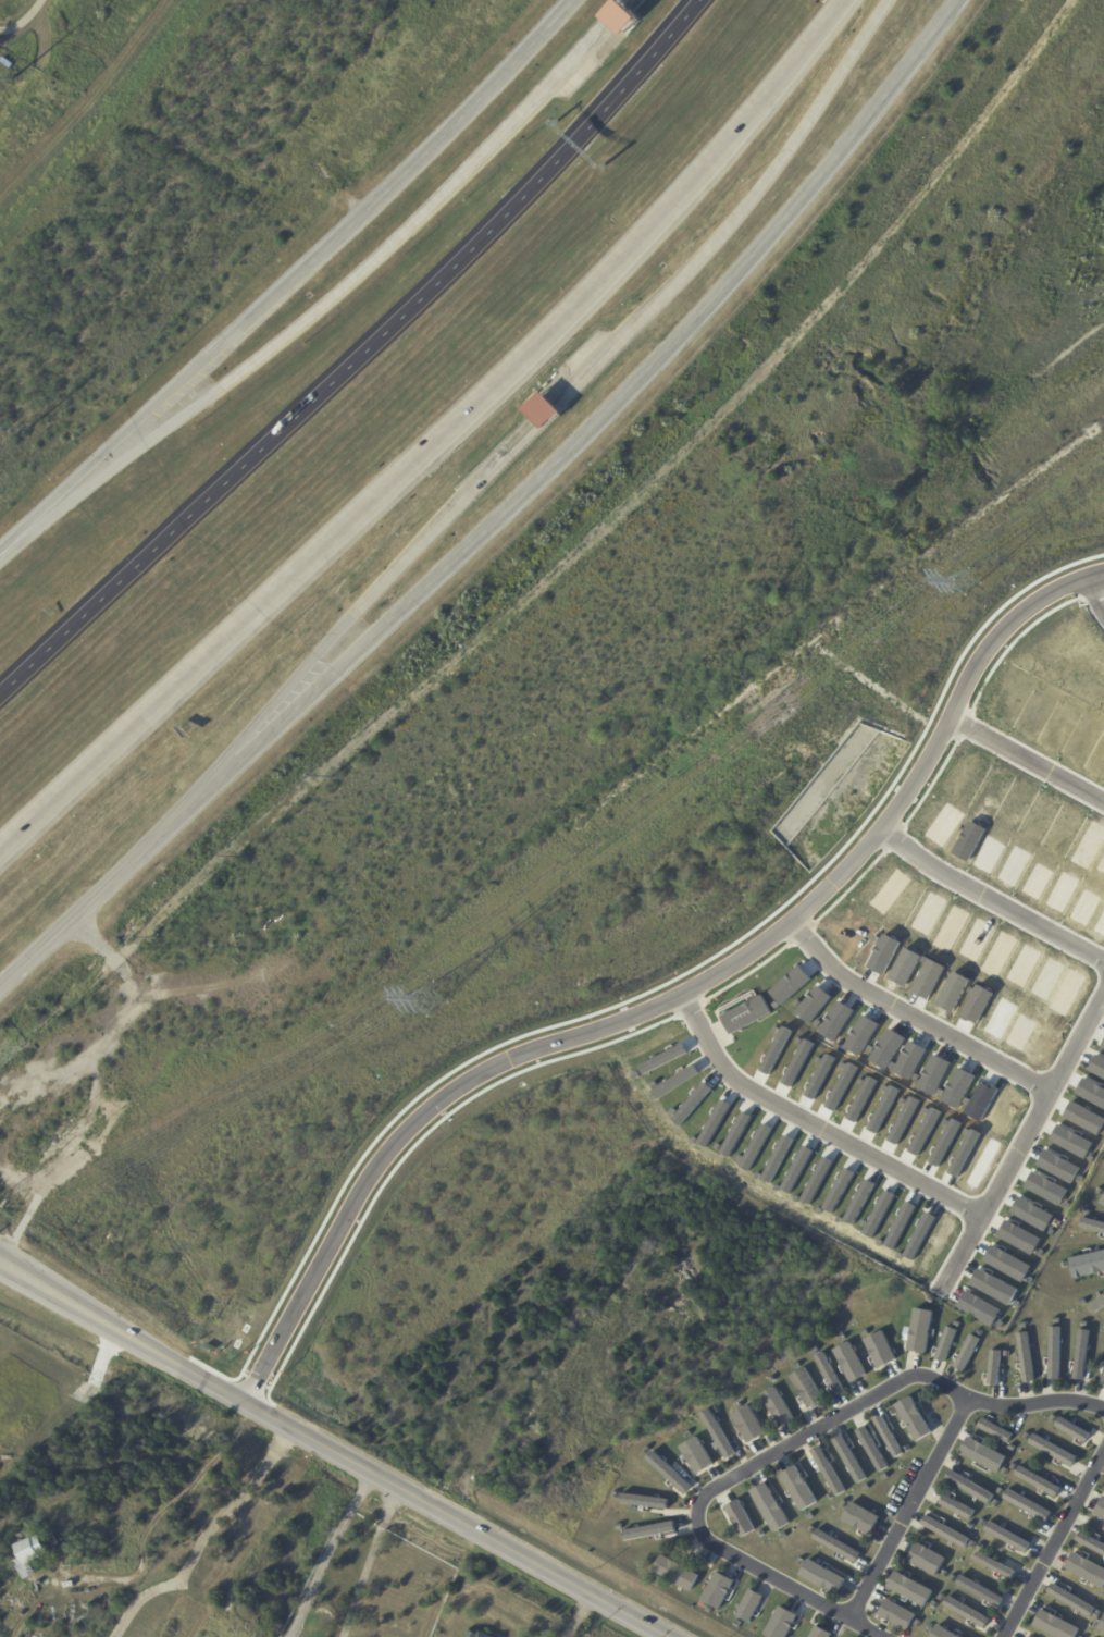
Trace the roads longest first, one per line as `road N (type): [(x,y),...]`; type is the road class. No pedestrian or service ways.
road 1 (residential): [(253,1403),(388,1154),(439,1100),(508,1061),(686,987),(771,939),(859,861),(916,788),(1000,637),(1029,607),(1103,572)]
road 2 (motorway): [(0,856),(550,333),(692,183),(845,0)]
road 3 (tertiary): [(233,759),(522,503),(623,399),(815,189),(959,0)]
road 4 (motorway): [(701,0),(488,234),(0,693)]
road 5 (motorway): [(605,20),(384,255),(0,557)]
road 6 (tertiary): [(574,0),(0,554)]
road 7 (secondary): [(0,1261),(670,1636)]
road 8 (residential): [(882,1636),(702,1538),(703,1500),(920,1377),(1004,1406),(1060,1401),(1103,1409)]
road 9 (motorway): [(558,406),(762,185),(887,0)]
road 10 (motorway): [(233,759),(410,555),(541,423)]
road 11 (residential): [(991,1210),(731,1073),(686,987)]
road 12 (residential): [(1103,1004),(946,1294)]
road 13 (tertiary): [(0,989),(233,759)]
road 14 (residential): [(796,918),(835,960),(1060,1086)]
road 15 (residential): [(849,1620),(968,1399)]
road 16 (residential): [(889,823),(1103,950)]
road 17 (residential): [(1006,1636),(1103,1458)]
road 18 (residential): [(958,712),(1103,790)]

